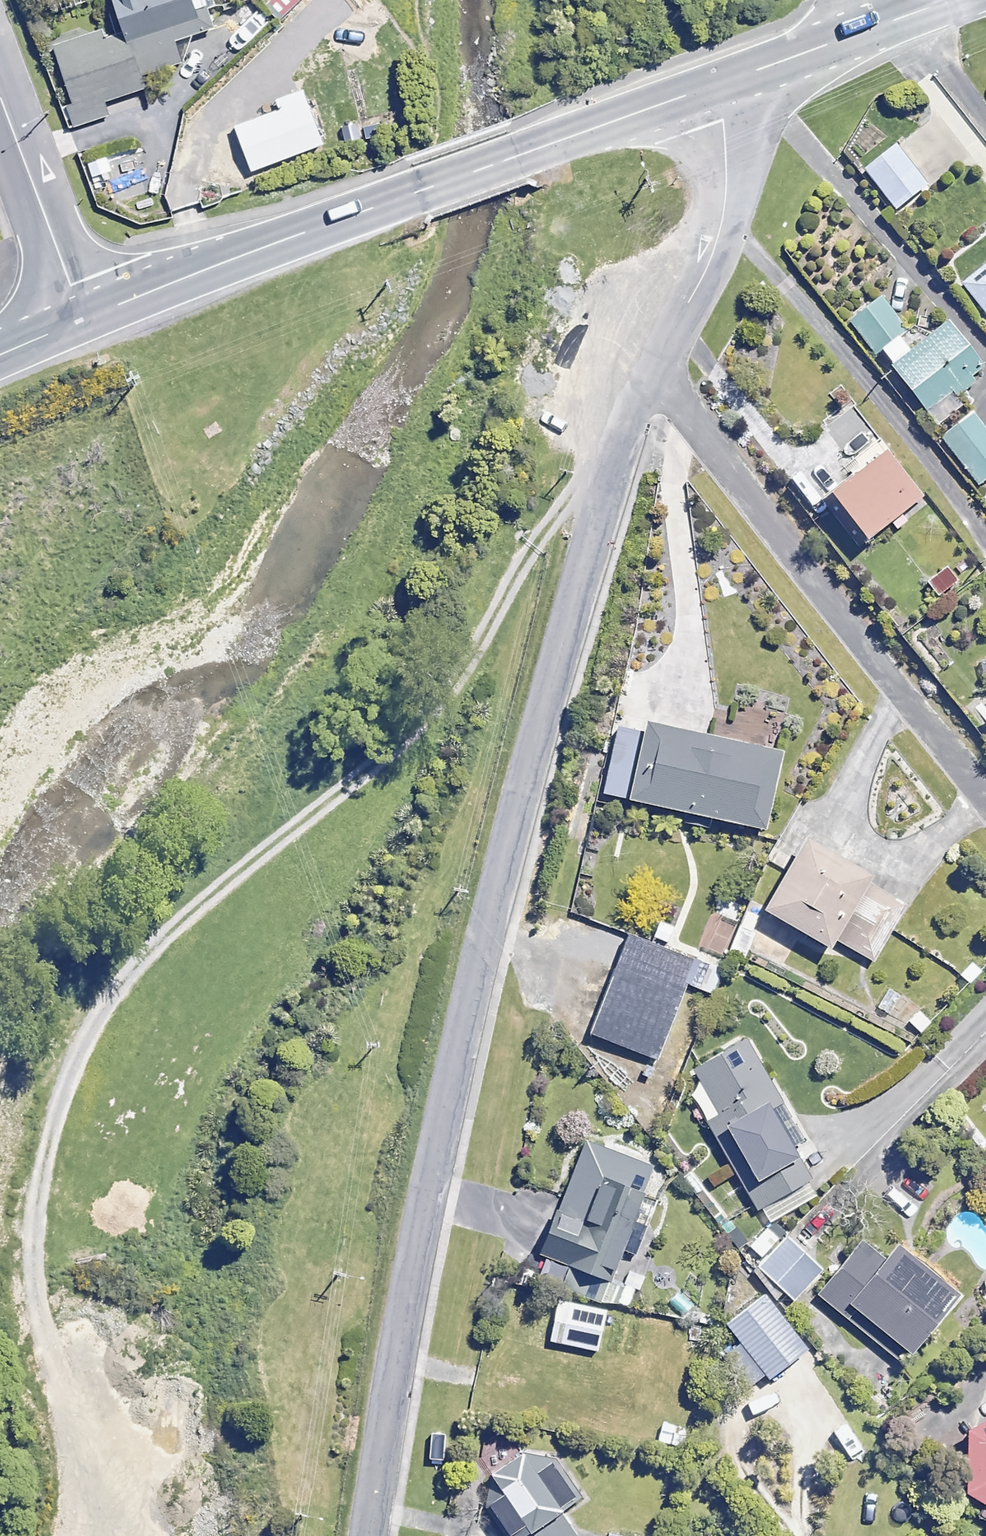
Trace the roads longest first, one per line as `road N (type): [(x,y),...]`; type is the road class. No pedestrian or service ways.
road 1 (residential): [(358,1535),(385,1341),(503,773),(649,375)]
road 2 (track): [(669,317),(624,352),(439,677),(80,986),(25,1051),(0,1101)]
road 3 (tertiary): [(763,59),(65,307)]
road 4 (residential): [(985,810),(649,375)]
road 5 (residential): [(649,375),(763,59)]
road 6 (track): [(0,1324),(114,1492),(133,1535)]
road 7 (residential): [(65,307),(0,139)]

